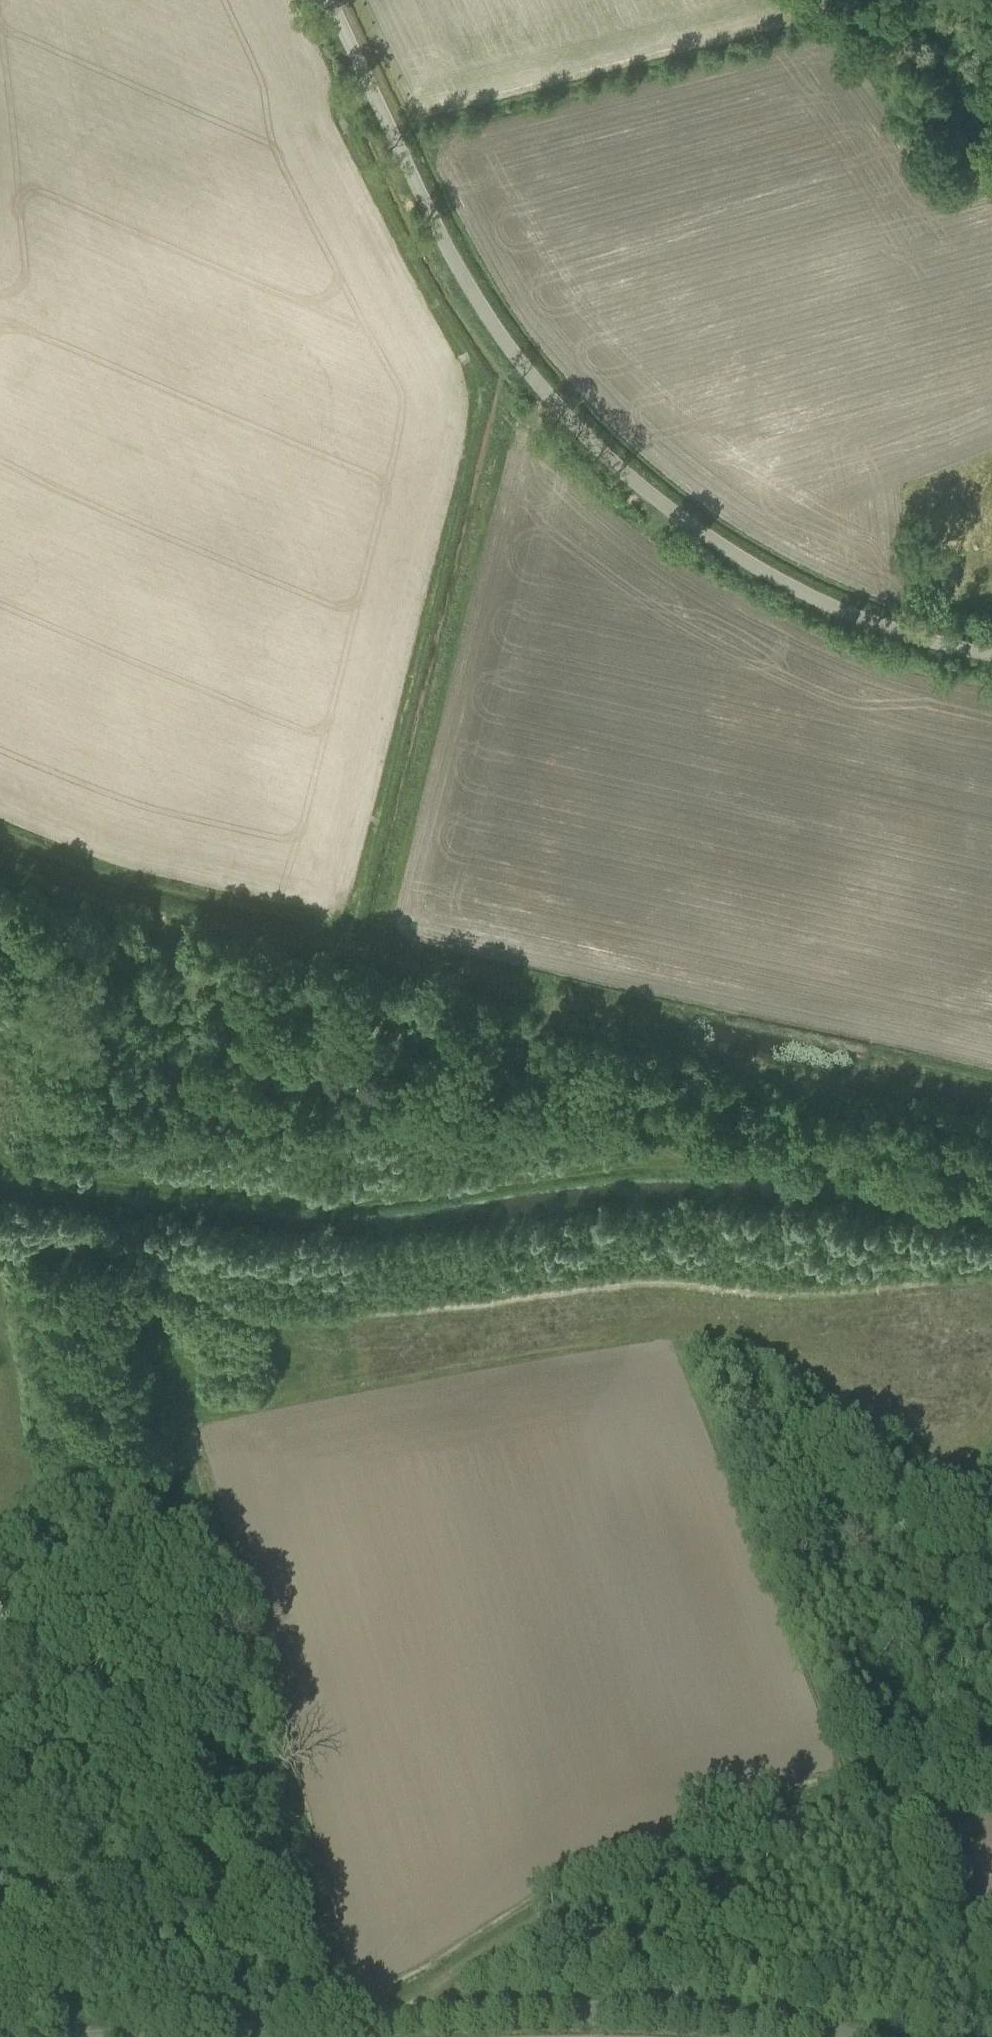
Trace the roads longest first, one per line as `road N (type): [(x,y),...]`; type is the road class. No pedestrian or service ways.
road 1 (unclassified): [(330,0),(465,279),(547,394),(586,435),(679,515),(786,583),(908,634),(991,654)]
road 2 (unclassified): [(854,2036),(737,2017),(589,2008),(92,2036)]
road 3 (track): [(991,1771),(761,1817),(673,1849),(501,1939),(415,2015)]

